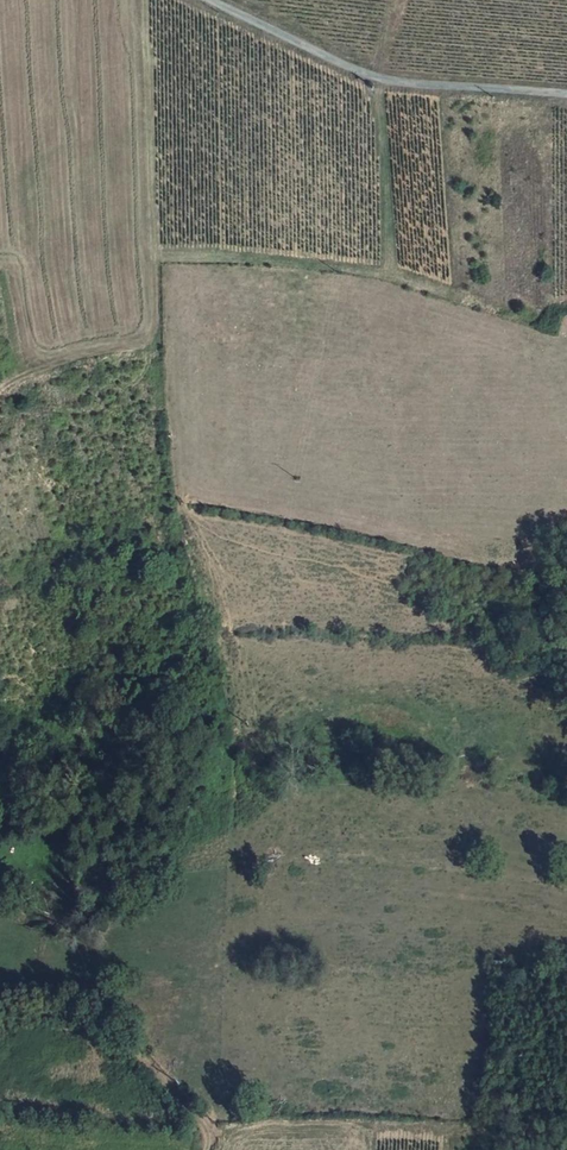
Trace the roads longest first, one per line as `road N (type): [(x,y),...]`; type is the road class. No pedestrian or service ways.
road 1 (unclassified): [(212,0),(396,81),(566,94)]

